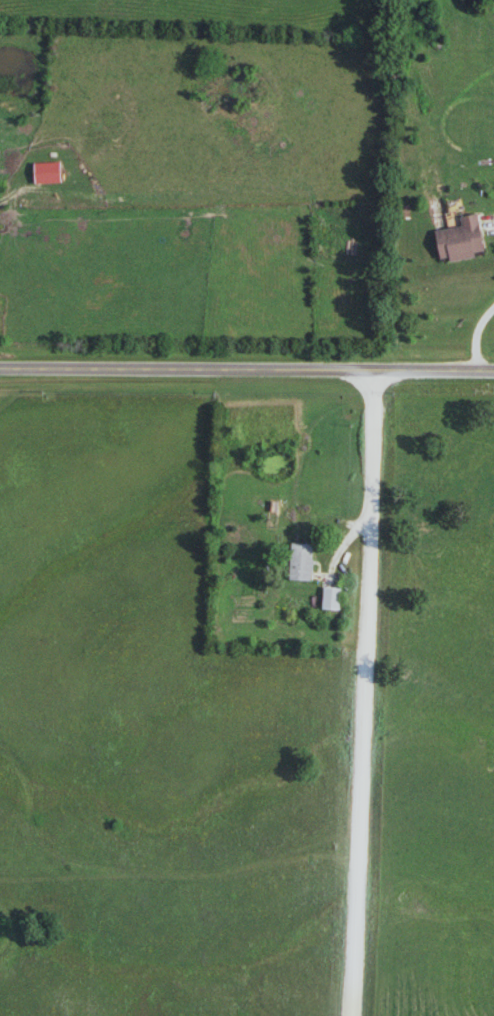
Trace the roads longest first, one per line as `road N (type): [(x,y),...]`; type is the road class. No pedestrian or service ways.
road 1 (tertiary): [(352,1015),(371,372)]
road 2 (secondary): [(493,371),(0,371)]

